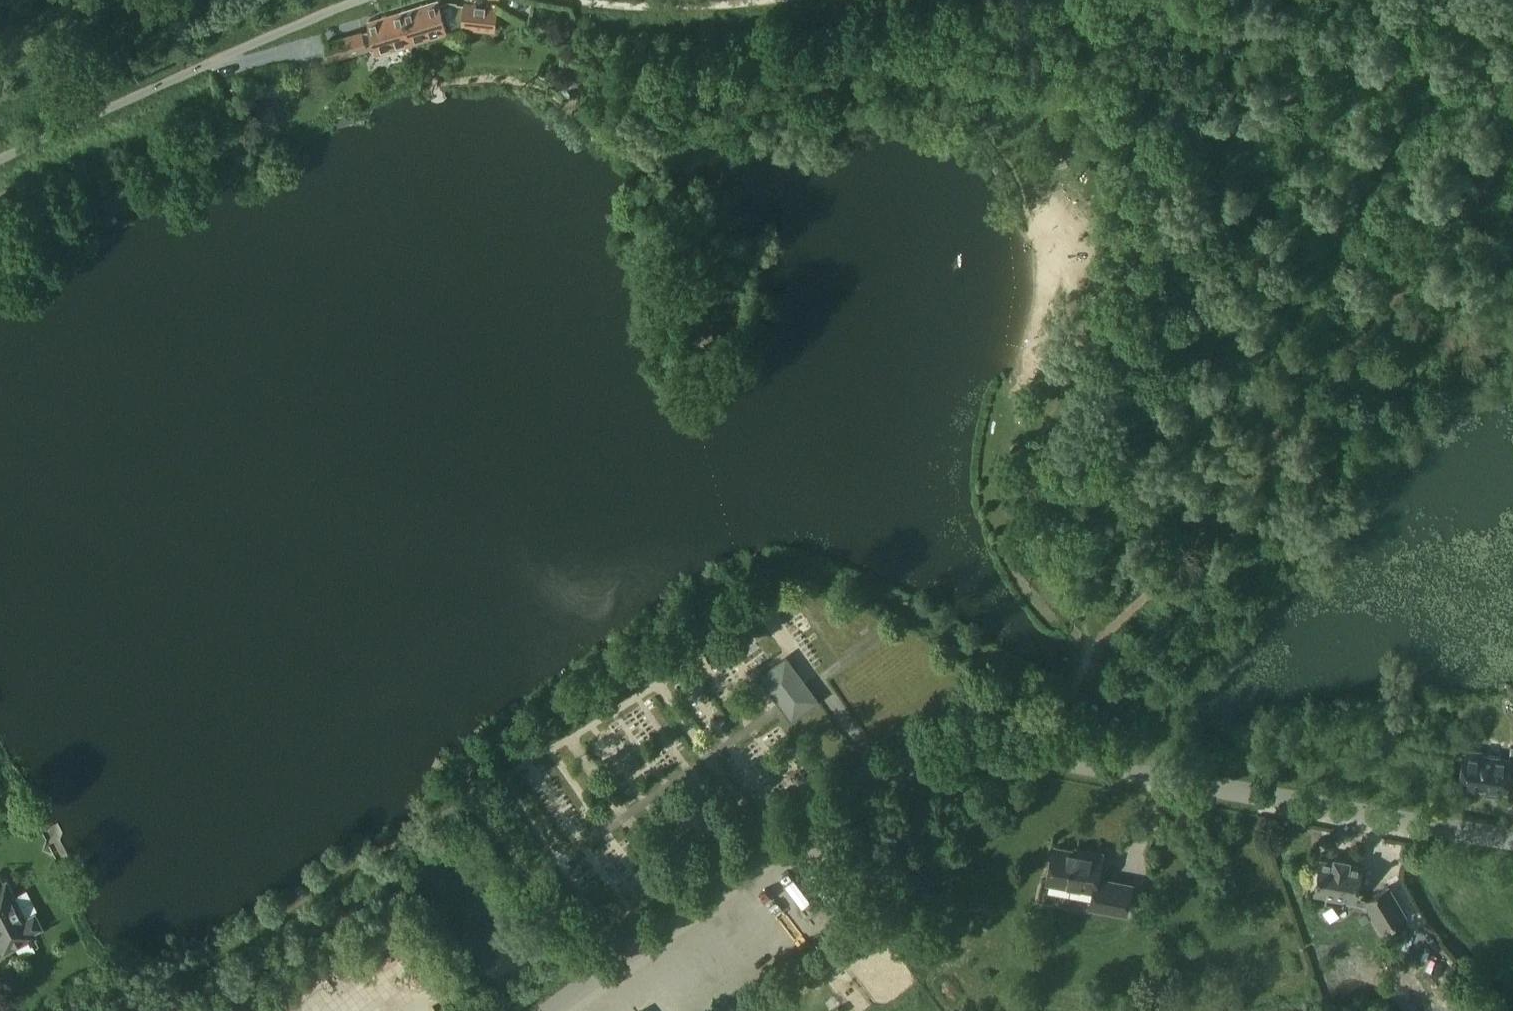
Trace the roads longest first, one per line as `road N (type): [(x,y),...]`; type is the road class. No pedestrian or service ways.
road 1 (unclassified): [(551,1010),(858,790),(944,759),(1053,757),(1512,839)]
road 2 (unclassified): [(354,0),(0,161)]

